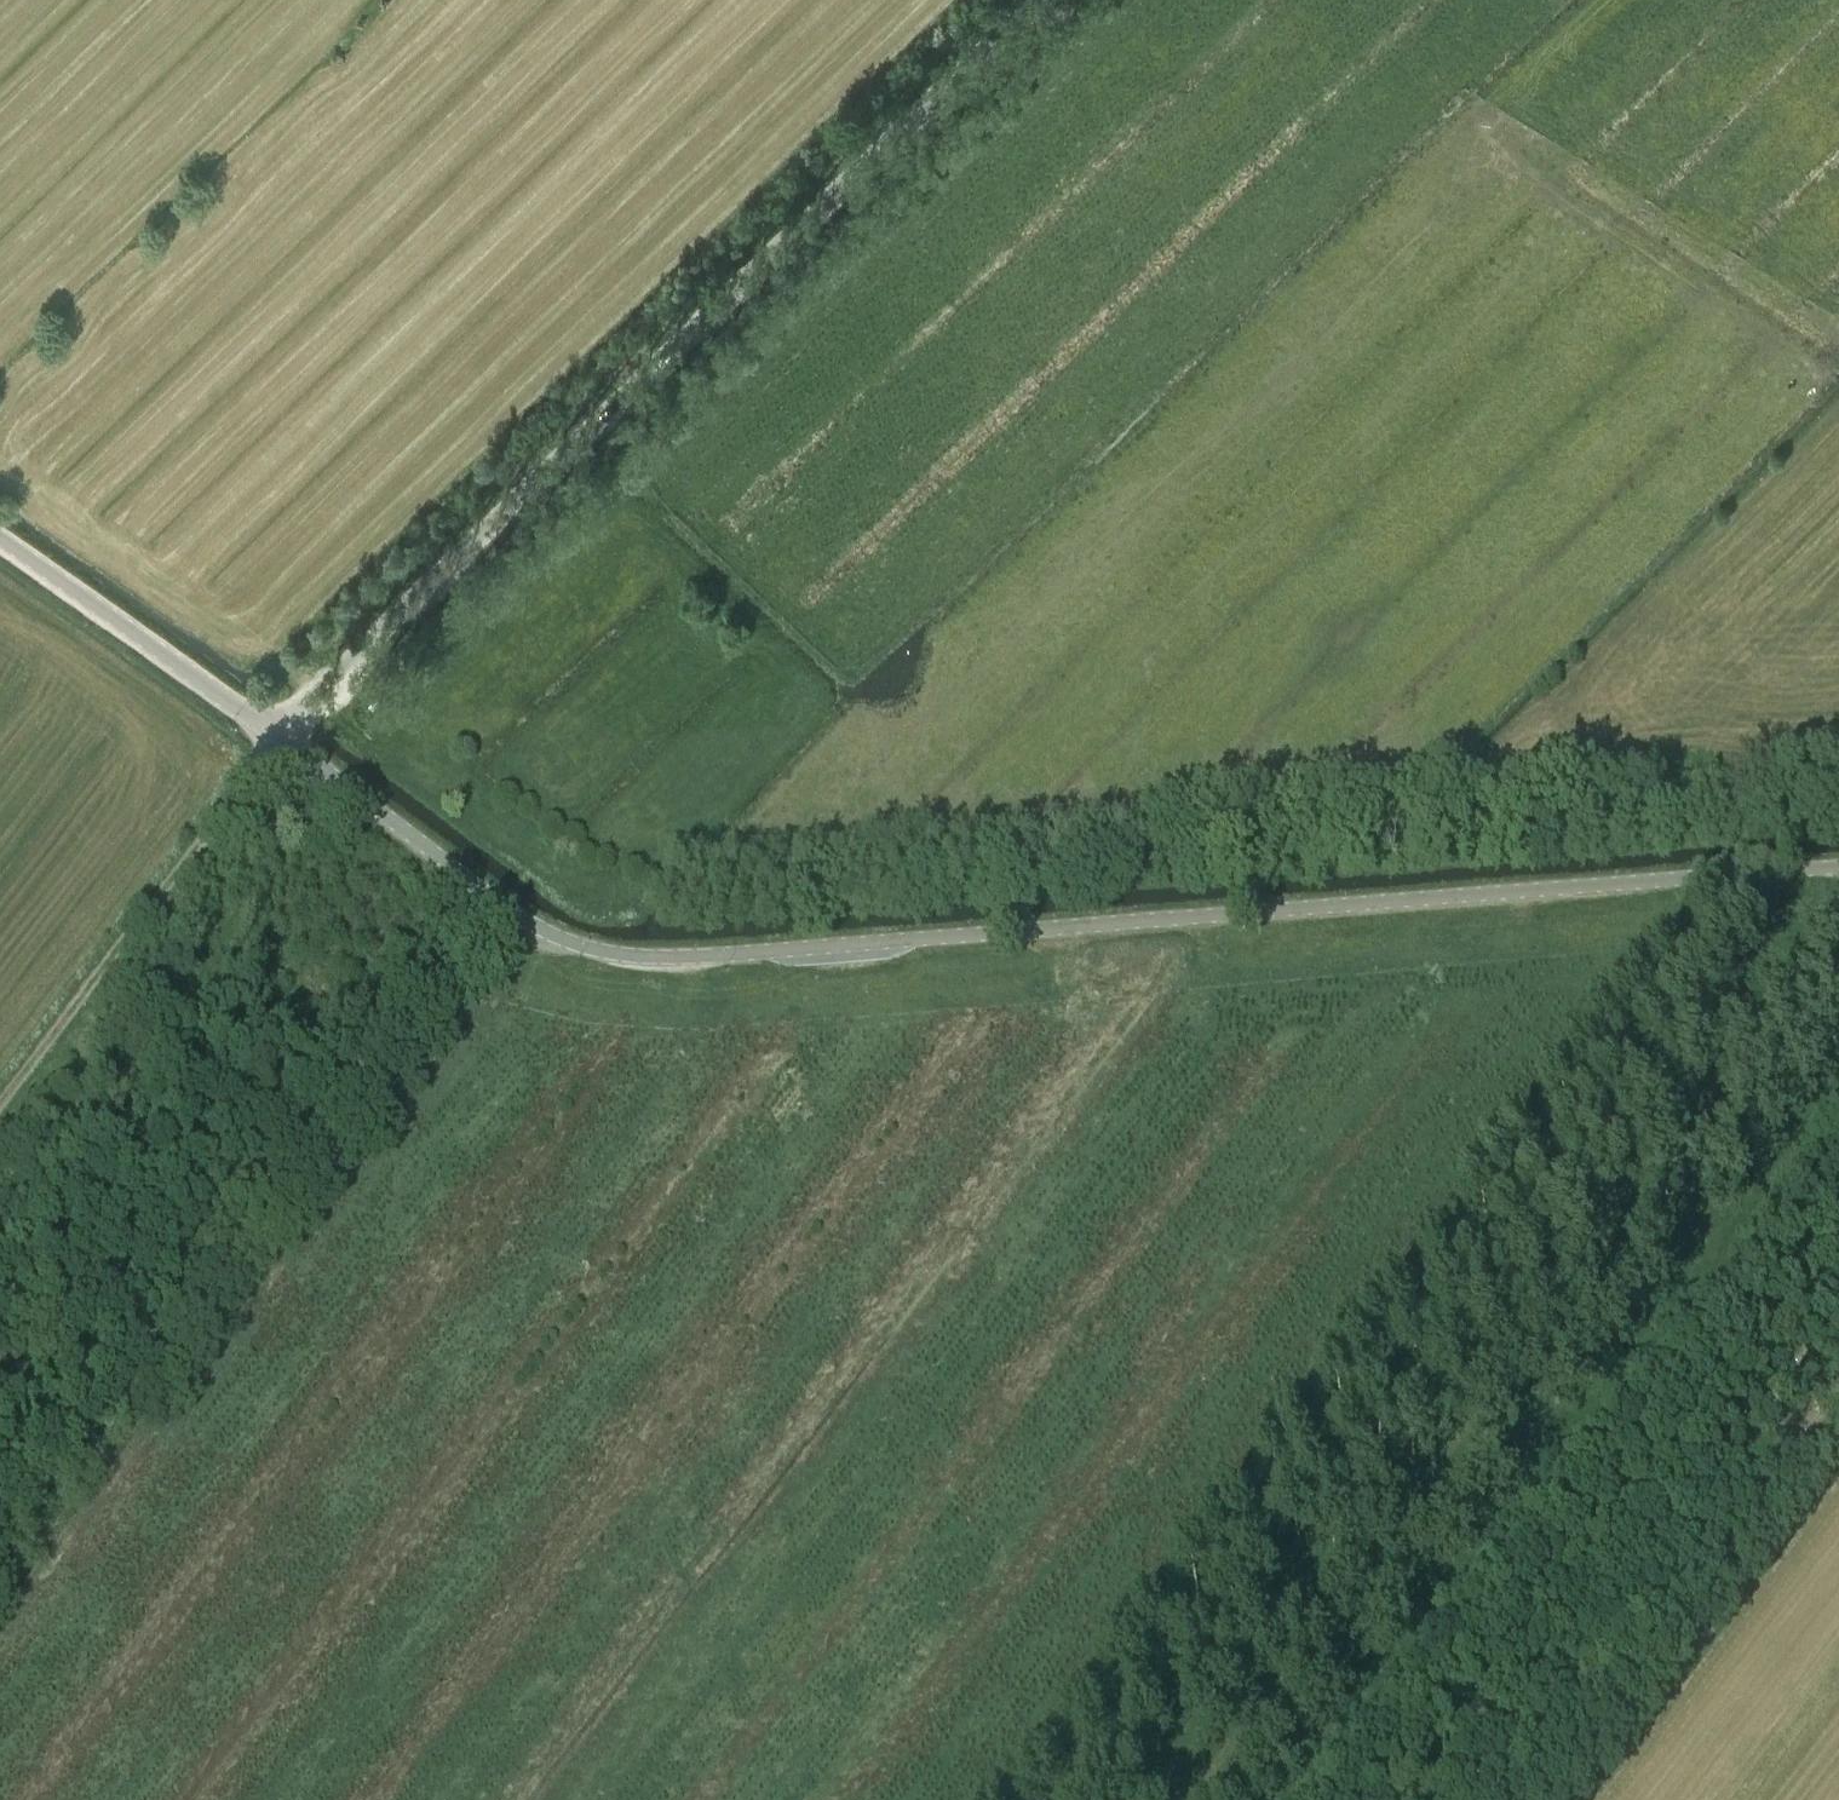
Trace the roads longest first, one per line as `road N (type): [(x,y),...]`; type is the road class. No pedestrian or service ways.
road 1 (unclassified): [(1838,866),(650,957),(539,928),(280,738)]
road 2 (track): [(1838,932),(1192,1799)]
road 3 (unclassified): [(280,738),(1037,0)]
road 4 (track): [(280,738),(0,1101)]
road 5 (unclassified): [(280,738),(0,539)]

